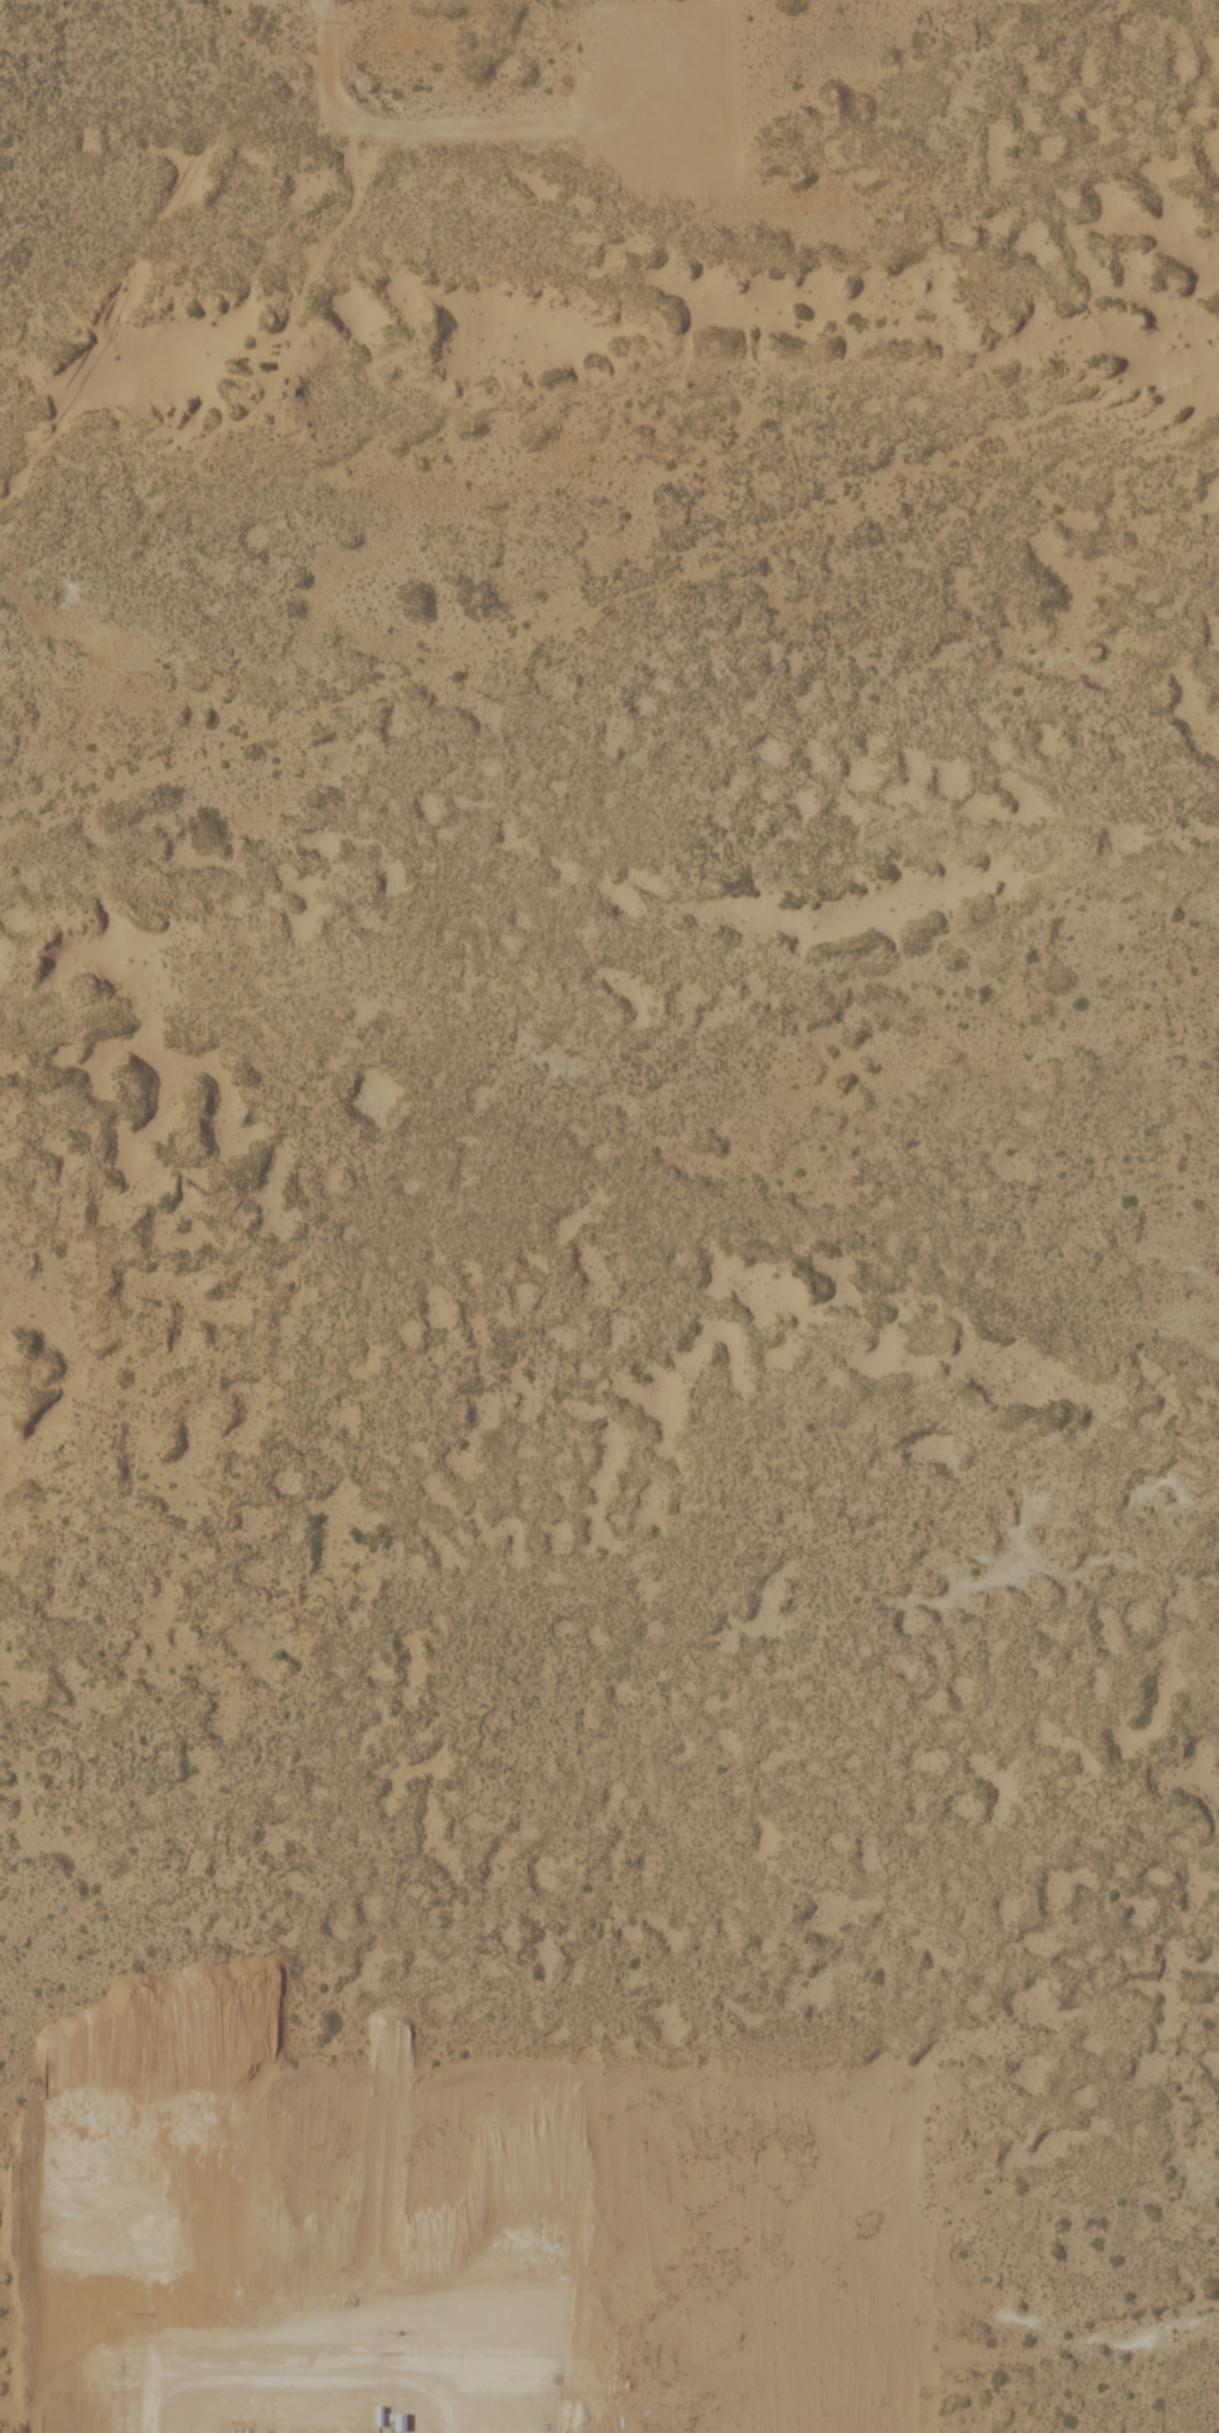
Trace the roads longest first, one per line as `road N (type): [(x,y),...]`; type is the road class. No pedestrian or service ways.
road 1 (residential): [(686,88),(648,135),(343,129),(337,0)]

